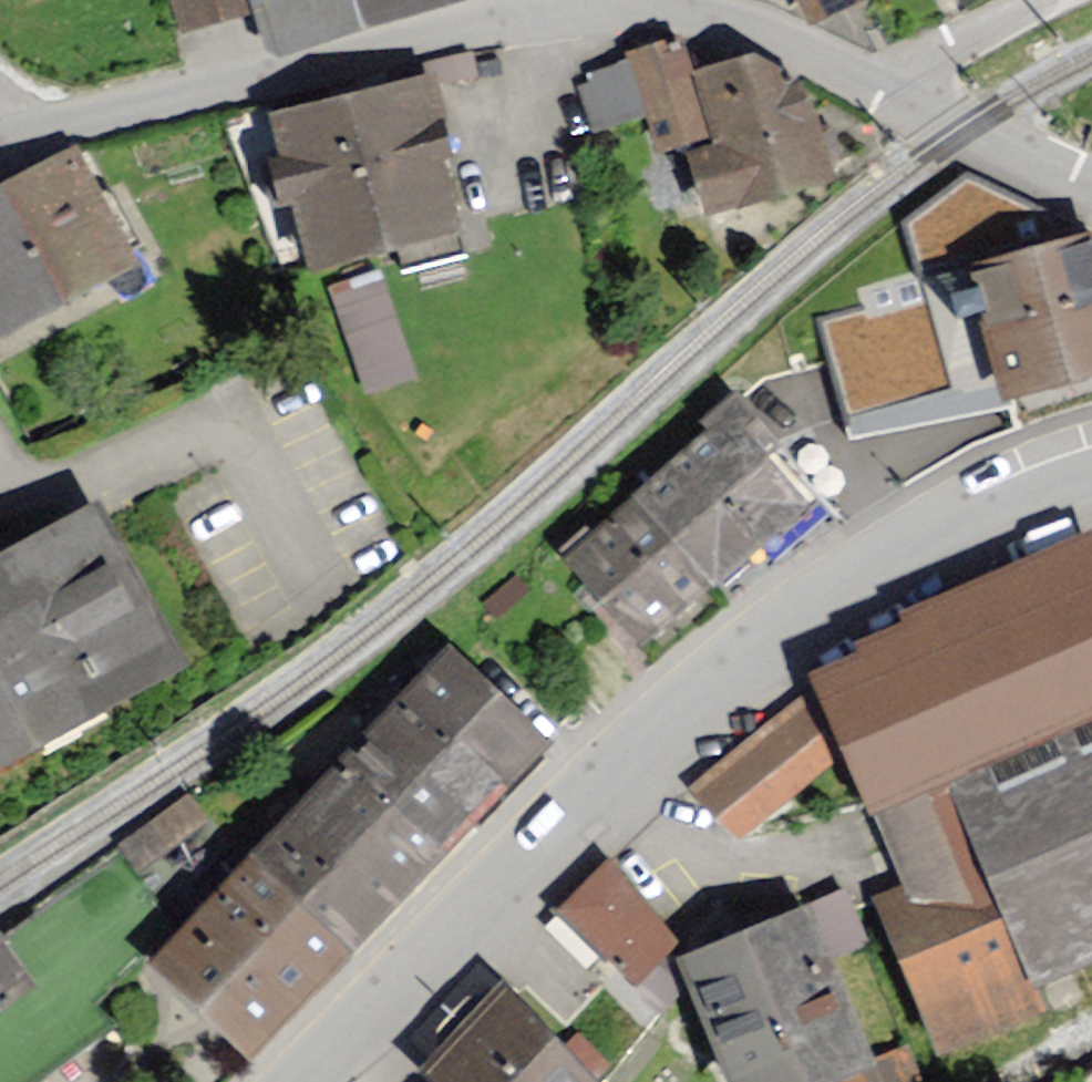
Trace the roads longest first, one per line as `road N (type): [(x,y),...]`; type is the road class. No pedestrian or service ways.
road 1 (residential): [(1091,193),(864,74),(752,30),(657,11),(481,27),(0,143)]
road 2 (tertiary): [(1091,478),(894,565),(734,668),(459,919),(298,1081)]

